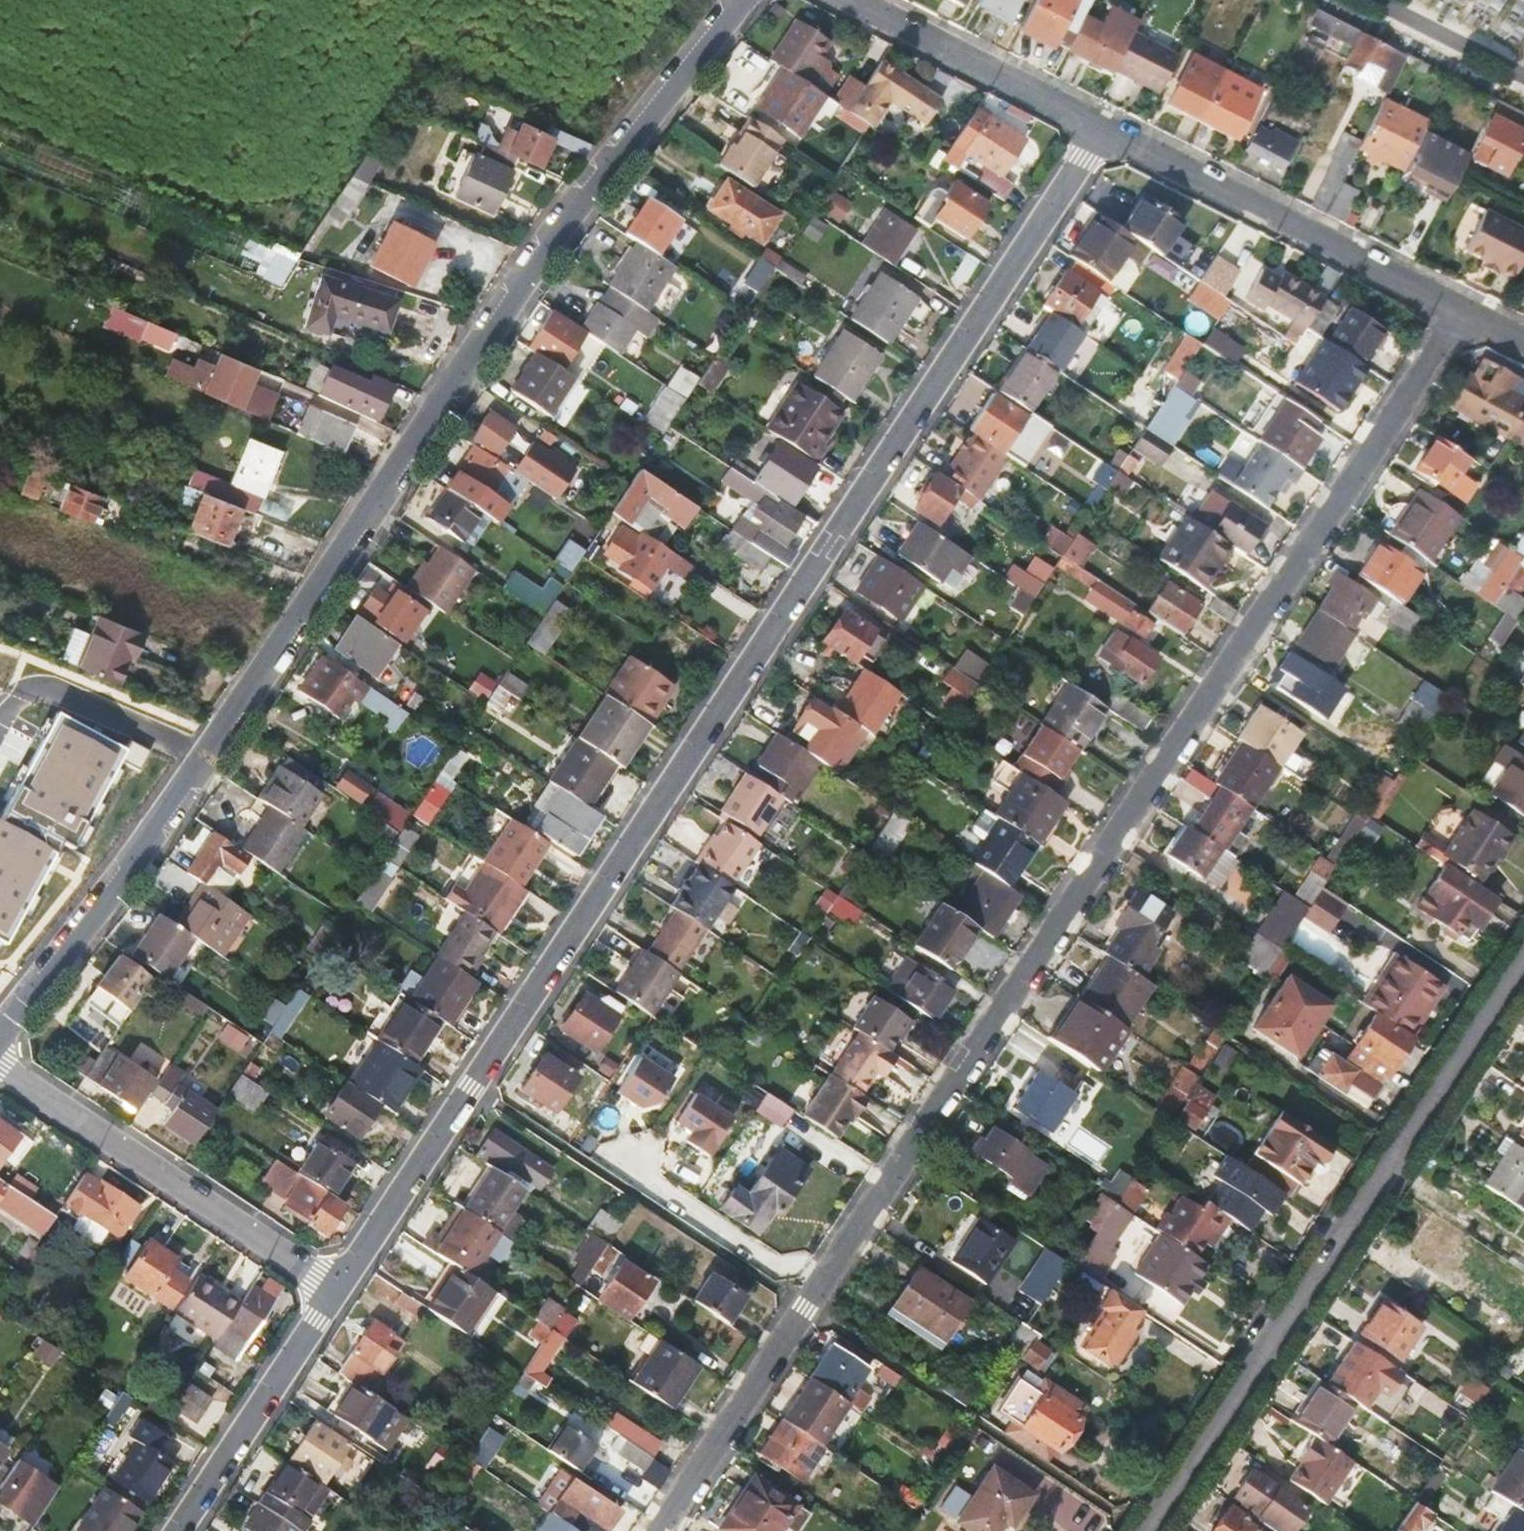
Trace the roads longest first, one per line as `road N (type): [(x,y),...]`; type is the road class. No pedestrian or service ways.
road 1 (residential): [(655,1530),(1464,309)]
road 2 (residential): [(338,1286),(1105,127)]
road 3 (tertiary): [(0,1035),(274,653),(542,240),(740,0)]
road 4 (residential): [(1146,1530),(1523,962)]
road 5 (residential): [(1105,127),(1464,309)]
road 6 (residential): [(338,1286),(0,1069)]
road 7 (residential): [(175,1530),(338,1286)]
road 8 (residential): [(859,0),(1105,127)]

